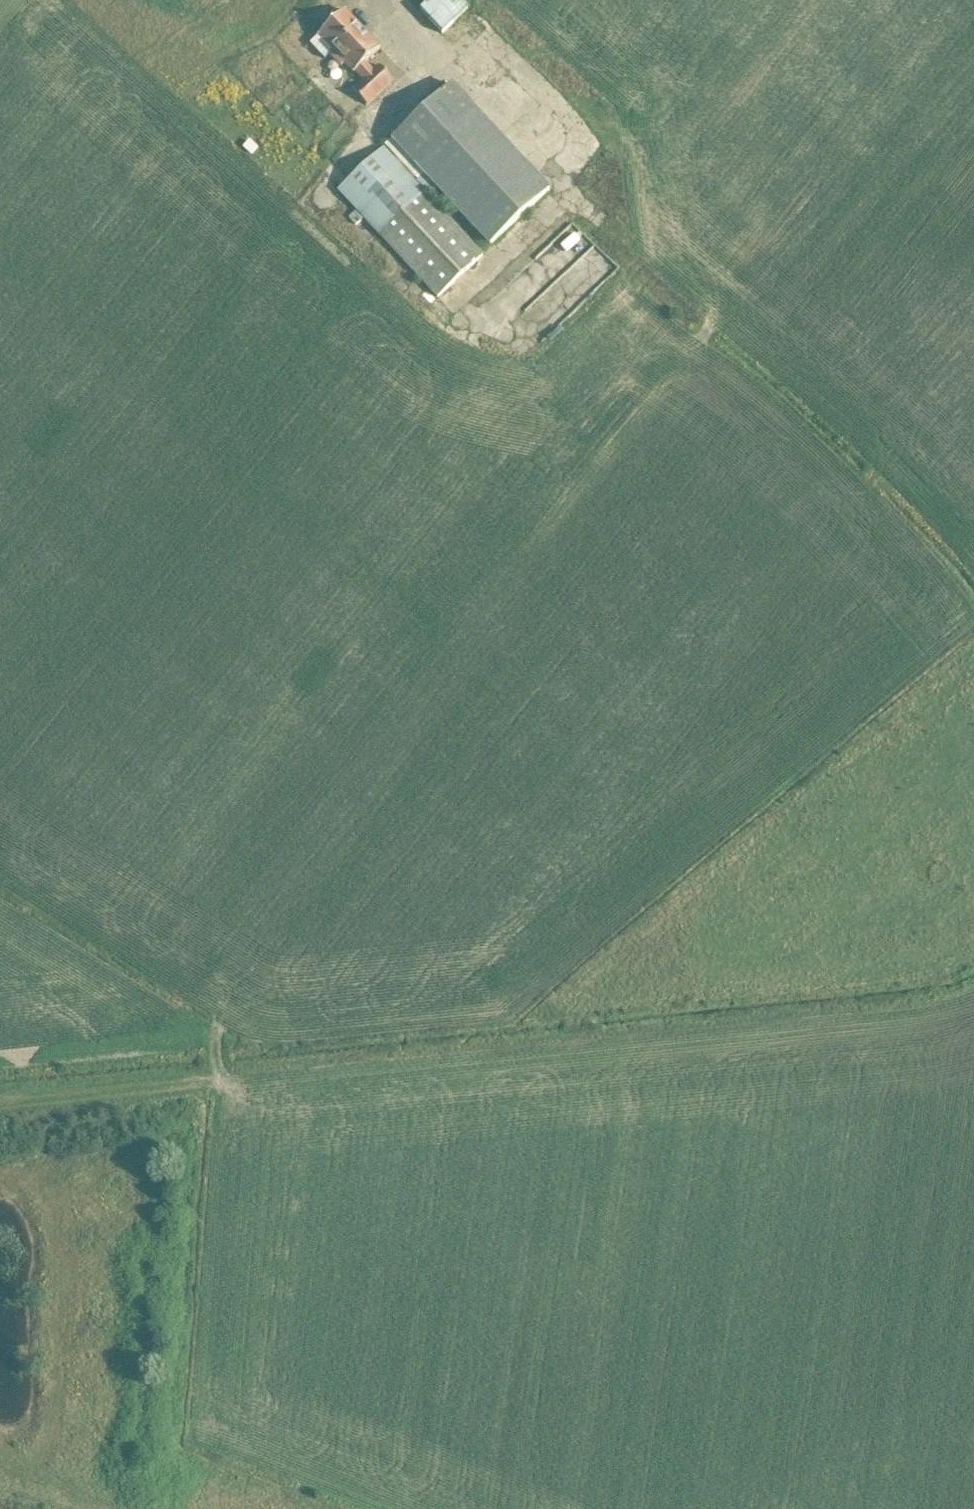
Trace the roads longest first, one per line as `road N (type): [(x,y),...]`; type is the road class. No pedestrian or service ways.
road 1 (track): [(208,1079),(0,1096)]

